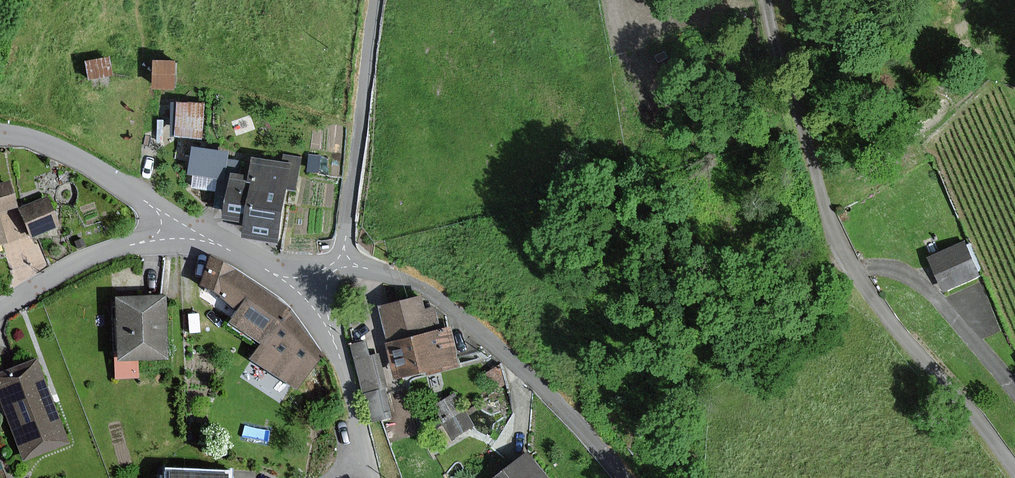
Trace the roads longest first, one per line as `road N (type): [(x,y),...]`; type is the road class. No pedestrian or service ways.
road 1 (unclassified): [(766,0),(821,192),(849,259),(894,326),(1014,470)]
road 2 (unclassified): [(625,477),(461,316),(394,277),(345,268)]
road 3 (residential): [(345,268),(376,0)]
road 4 (residential): [(0,132),(63,151),(115,180),(167,214),(177,239)]
road 5 (residential): [(306,293),(336,346),(373,477)]
road 6 (residential): [(0,309),(94,256),(177,239)]
road 7 (residential): [(177,239),(226,250),(306,293)]

